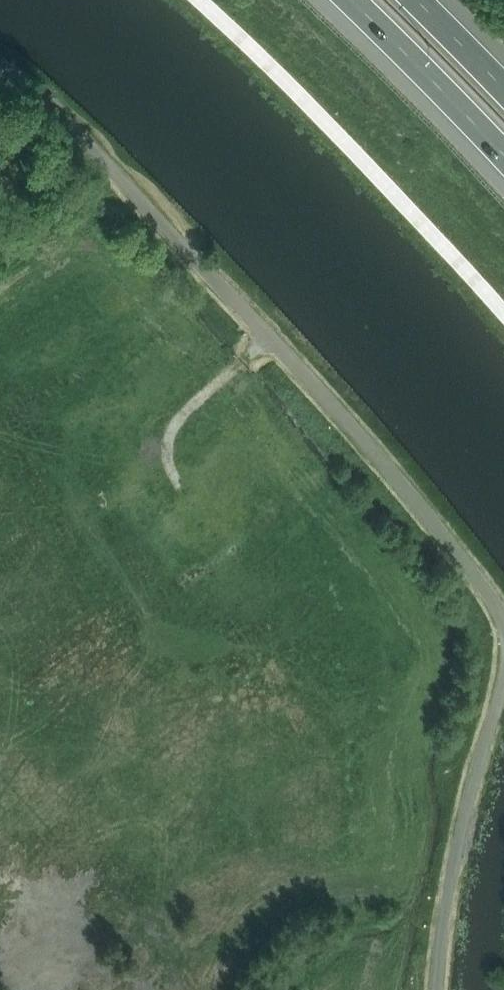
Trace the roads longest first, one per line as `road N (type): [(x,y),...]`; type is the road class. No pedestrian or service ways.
road 1 (unclassified): [(503,622),(385,466),(50,100),(0,66)]
road 2 (unclassified): [(438,989),(461,840),(503,682)]
road 3 (motorway): [(350,0),(503,159)]
road 4 (motorway): [(503,86),(416,0)]

